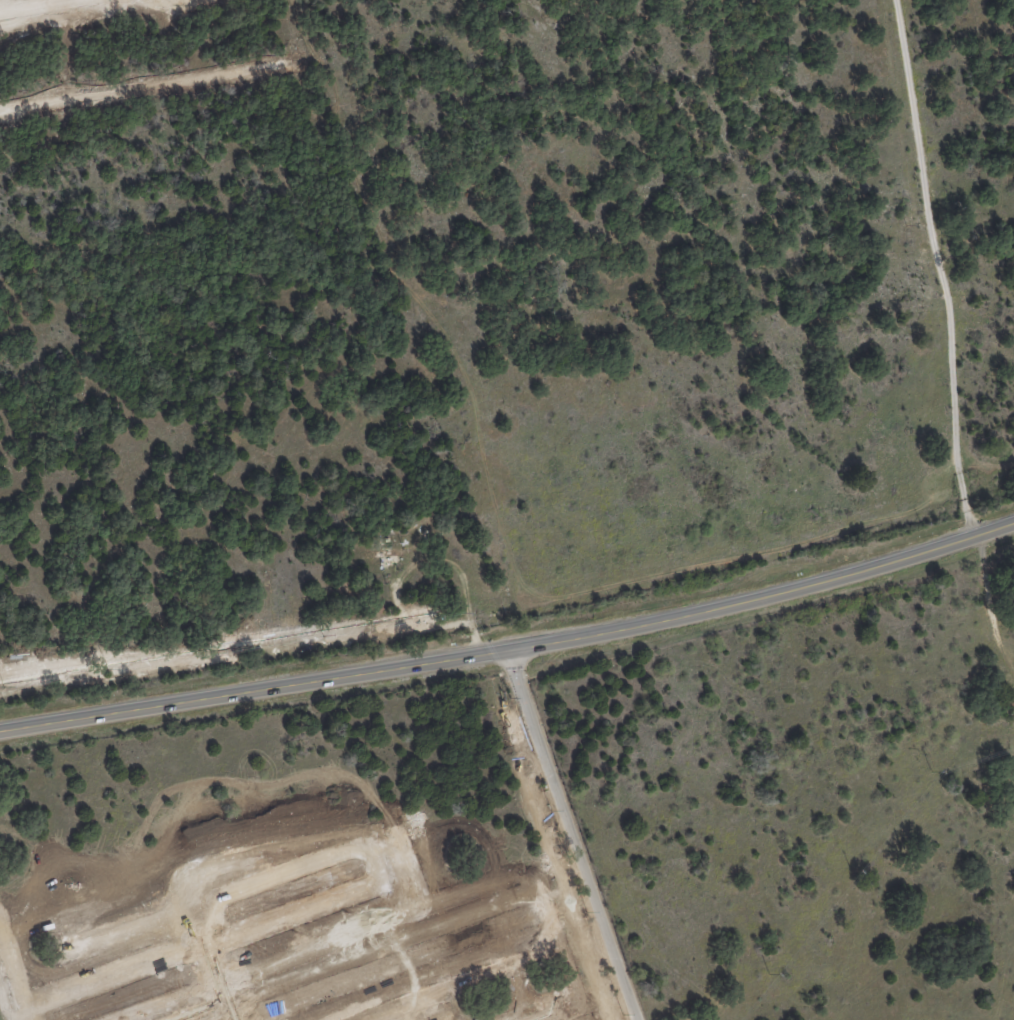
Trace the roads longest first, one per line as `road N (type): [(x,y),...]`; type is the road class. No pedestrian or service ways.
road 1 (secondary): [(542,645),(0,732)]
road 2 (secondary): [(542,645),(804,587),(1013,523)]
road 3 (residential): [(639,1019),(506,652)]

